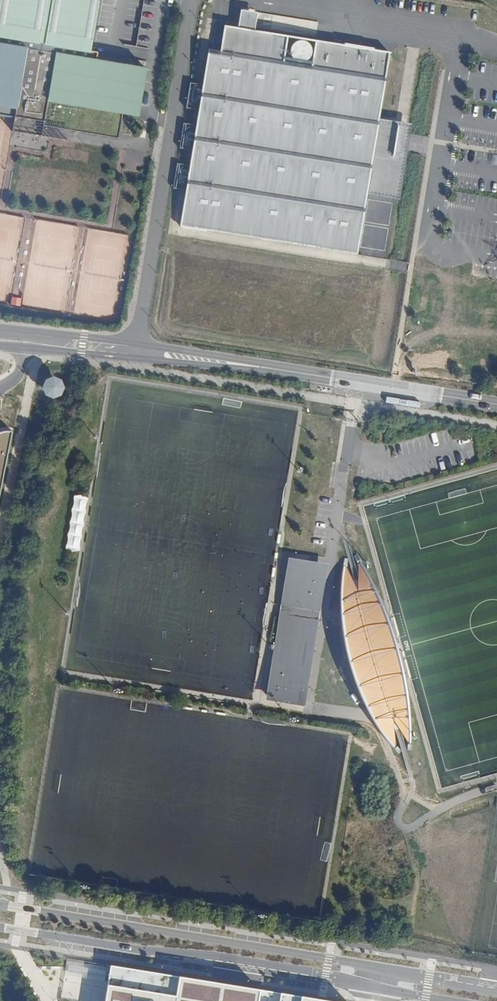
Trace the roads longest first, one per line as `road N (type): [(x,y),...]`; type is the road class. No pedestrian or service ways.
road 1 (secondary): [(379,968),(0,905)]
road 2 (secondary): [(0,927),(375,988)]
road 3 (unclassified): [(138,343),(190,0)]
road 4 (unclassified): [(294,372),(496,405)]
road 5 (unclassified): [(294,372),(138,343)]
road 6 (unclassified): [(136,359),(294,372)]
road 7 (unclassified): [(138,343),(0,331)]
road 8 (unclassified): [(0,345),(136,359)]

